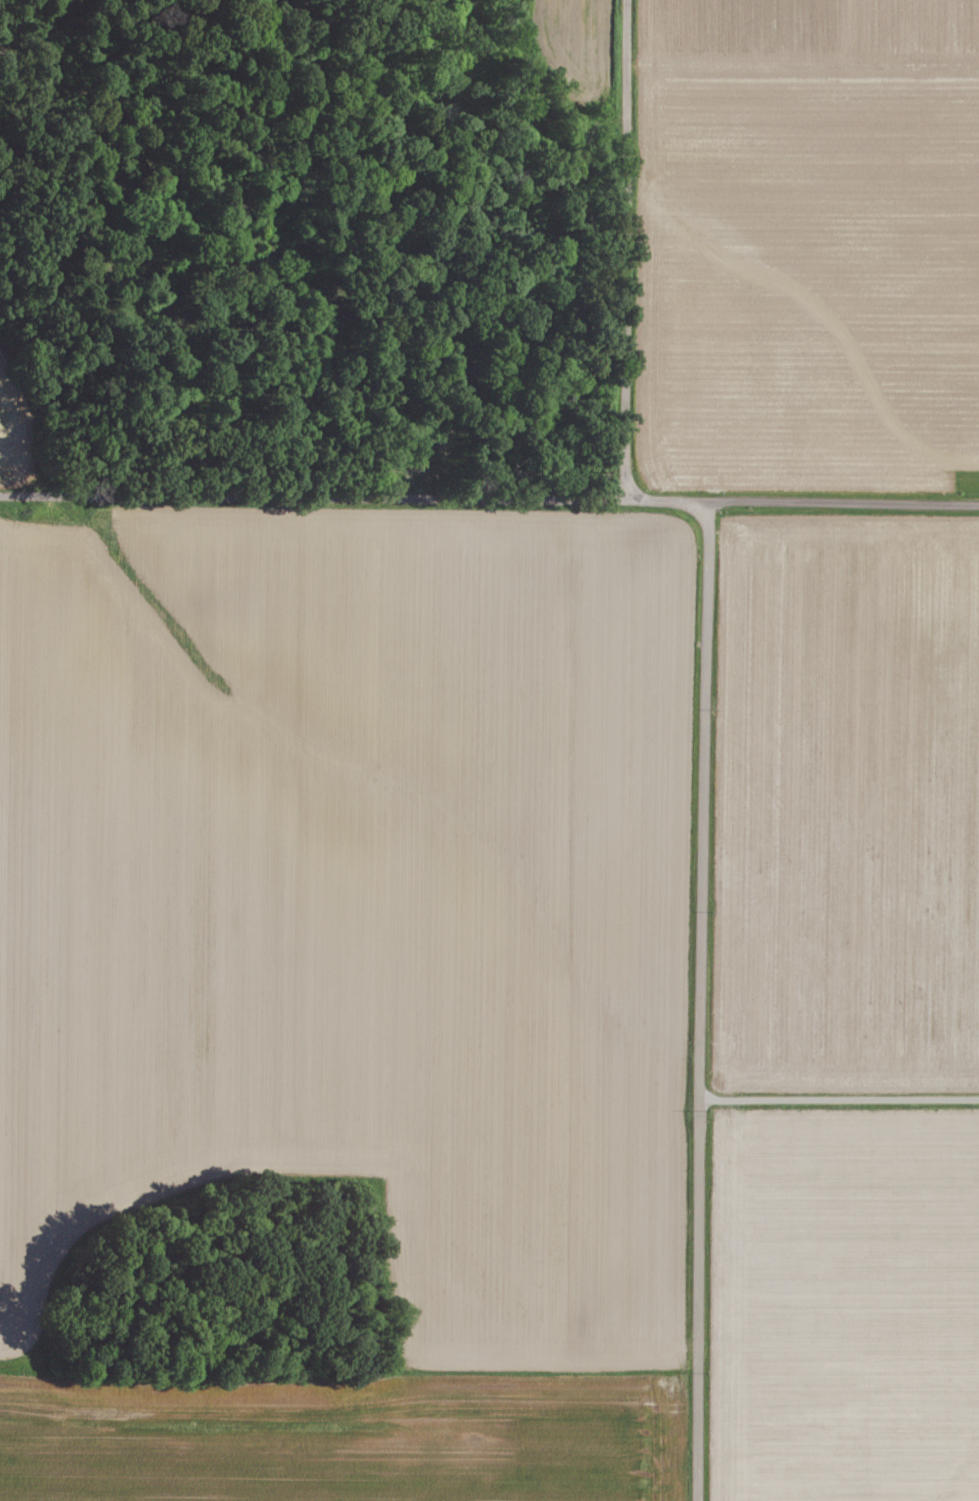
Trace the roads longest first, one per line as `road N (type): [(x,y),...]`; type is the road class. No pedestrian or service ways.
road 1 (residential): [(697,502),(709,545),(697,1500)]
road 2 (residential): [(0,490),(978,504)]
road 3 (residential): [(627,0),(626,493)]

